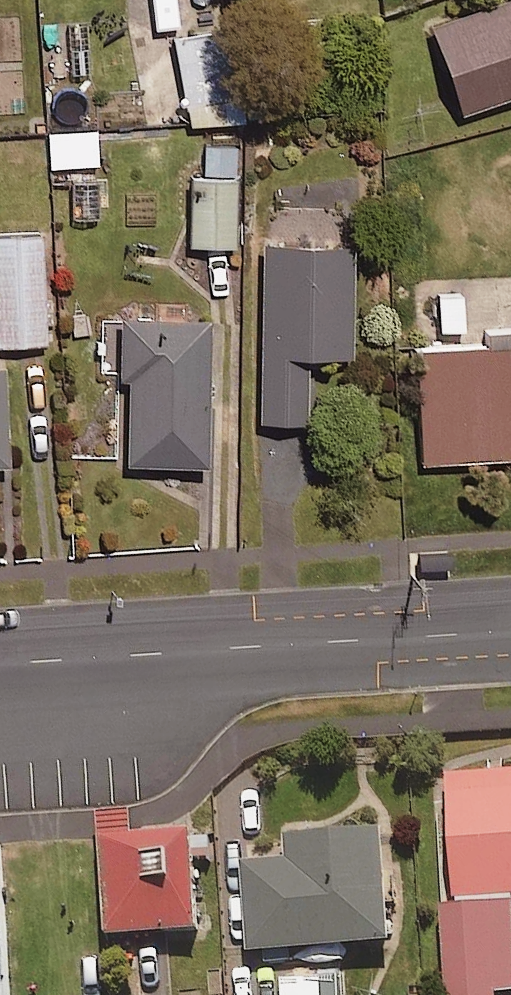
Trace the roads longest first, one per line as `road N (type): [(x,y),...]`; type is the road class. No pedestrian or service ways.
road 1 (tertiary): [(510,631),(0,662)]

